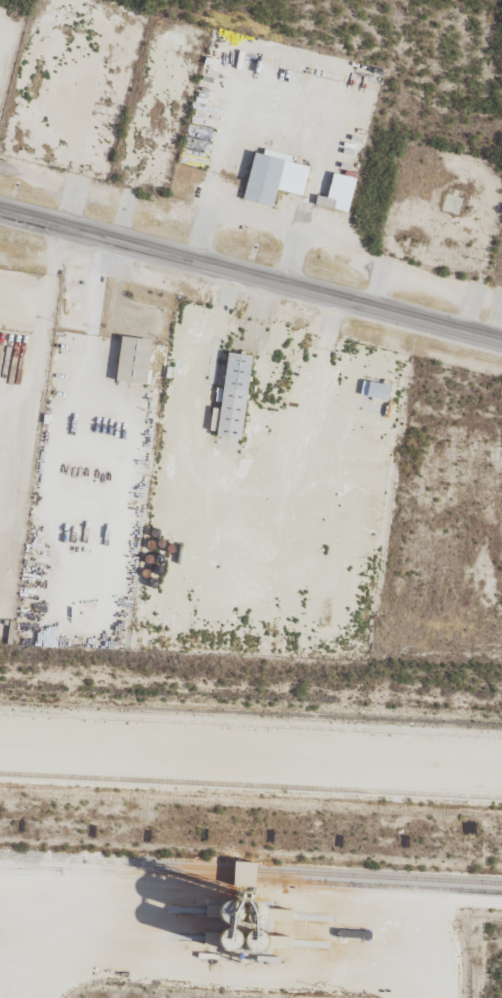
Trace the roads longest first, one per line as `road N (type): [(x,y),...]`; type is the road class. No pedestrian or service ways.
road 1 (trunk): [(501,339),(0,210)]
road 2 (residential): [(501,797),(0,773)]
road 3 (track): [(477,997),(483,796)]

